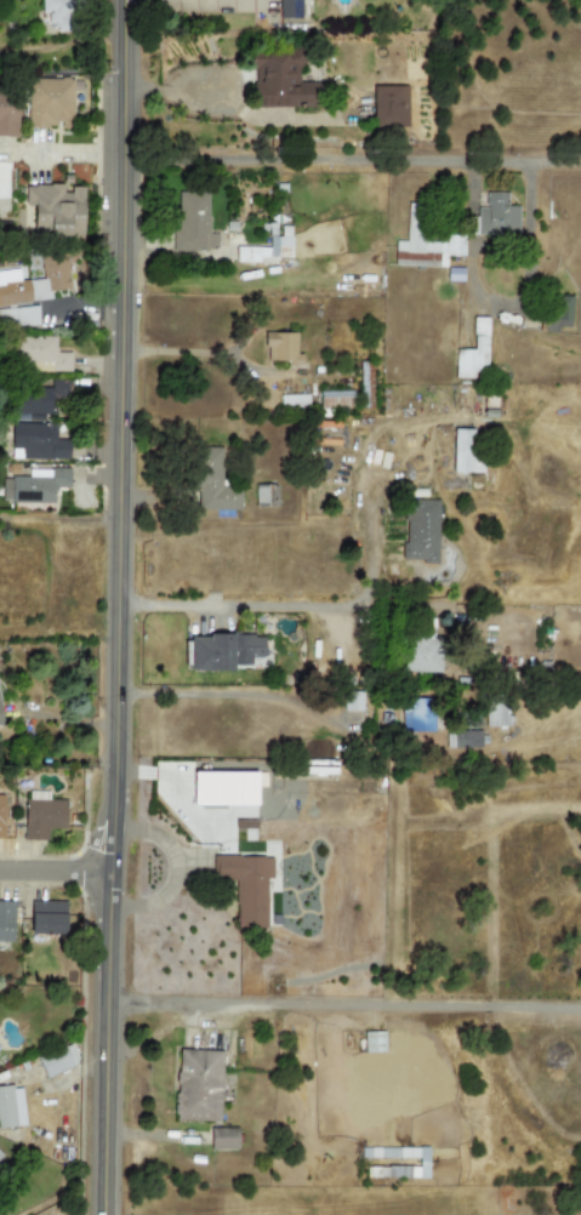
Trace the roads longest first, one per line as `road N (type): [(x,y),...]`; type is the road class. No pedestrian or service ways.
road 1 (tertiary): [(103,1214),(123,0)]
road 2 (residential): [(124,158),(580,159)]

